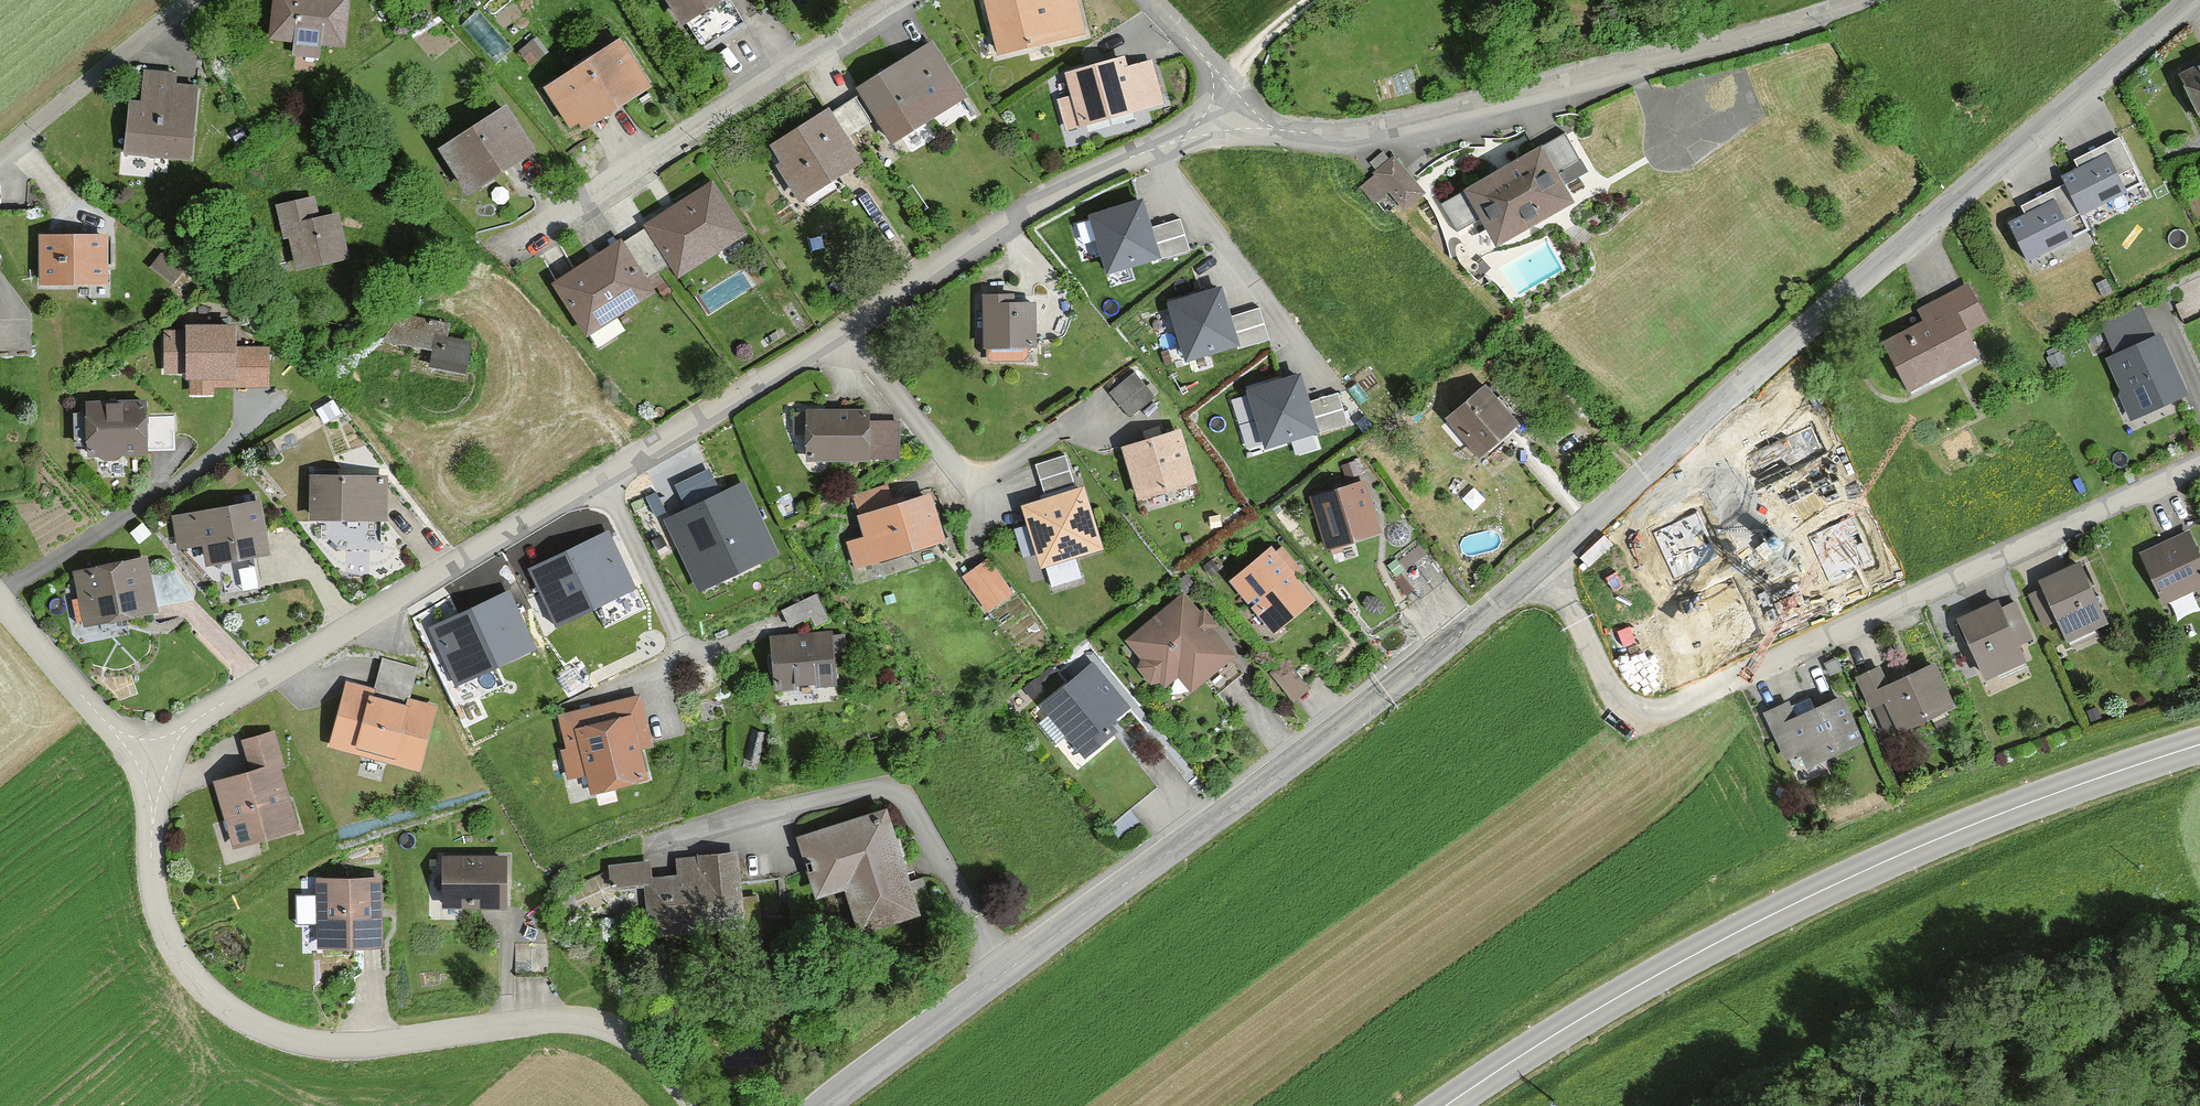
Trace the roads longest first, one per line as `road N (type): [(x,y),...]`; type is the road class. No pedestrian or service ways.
road 1 (residential): [(1227,129),(1119,165),(1001,232),(787,373),(156,751)]
road 2 (residential): [(823,1105),(1360,712),(1544,565)]
road 3 (residential): [(1544,565),(1762,365),(2193,0)]
road 4 (tertiary): [(2199,748),(2062,792),(1684,956),(1449,1105)]
road 5 (residential): [(1544,565),(1615,695),(1658,710),(2199,465)]
road 6 (residential): [(156,751),(149,847),(162,923),(220,1012),(291,1045),(384,1050),(571,1025),(633,1049),(689,1105)]
road 7 (residential): [(1858,0),(1438,121),(1227,129)]
road 8 (residential): [(895,0),(541,231)]
road 9 (residential): [(0,160),(198,0)]
road 10 (residential): [(156,751),(118,738),(0,601)]
road 11 (residential): [(0,597),(169,483)]
road 12 (residential): [(1227,129),(1246,66),(1317,0)]
road 13 (residential): [(1227,129),(1207,55),(1164,0)]

